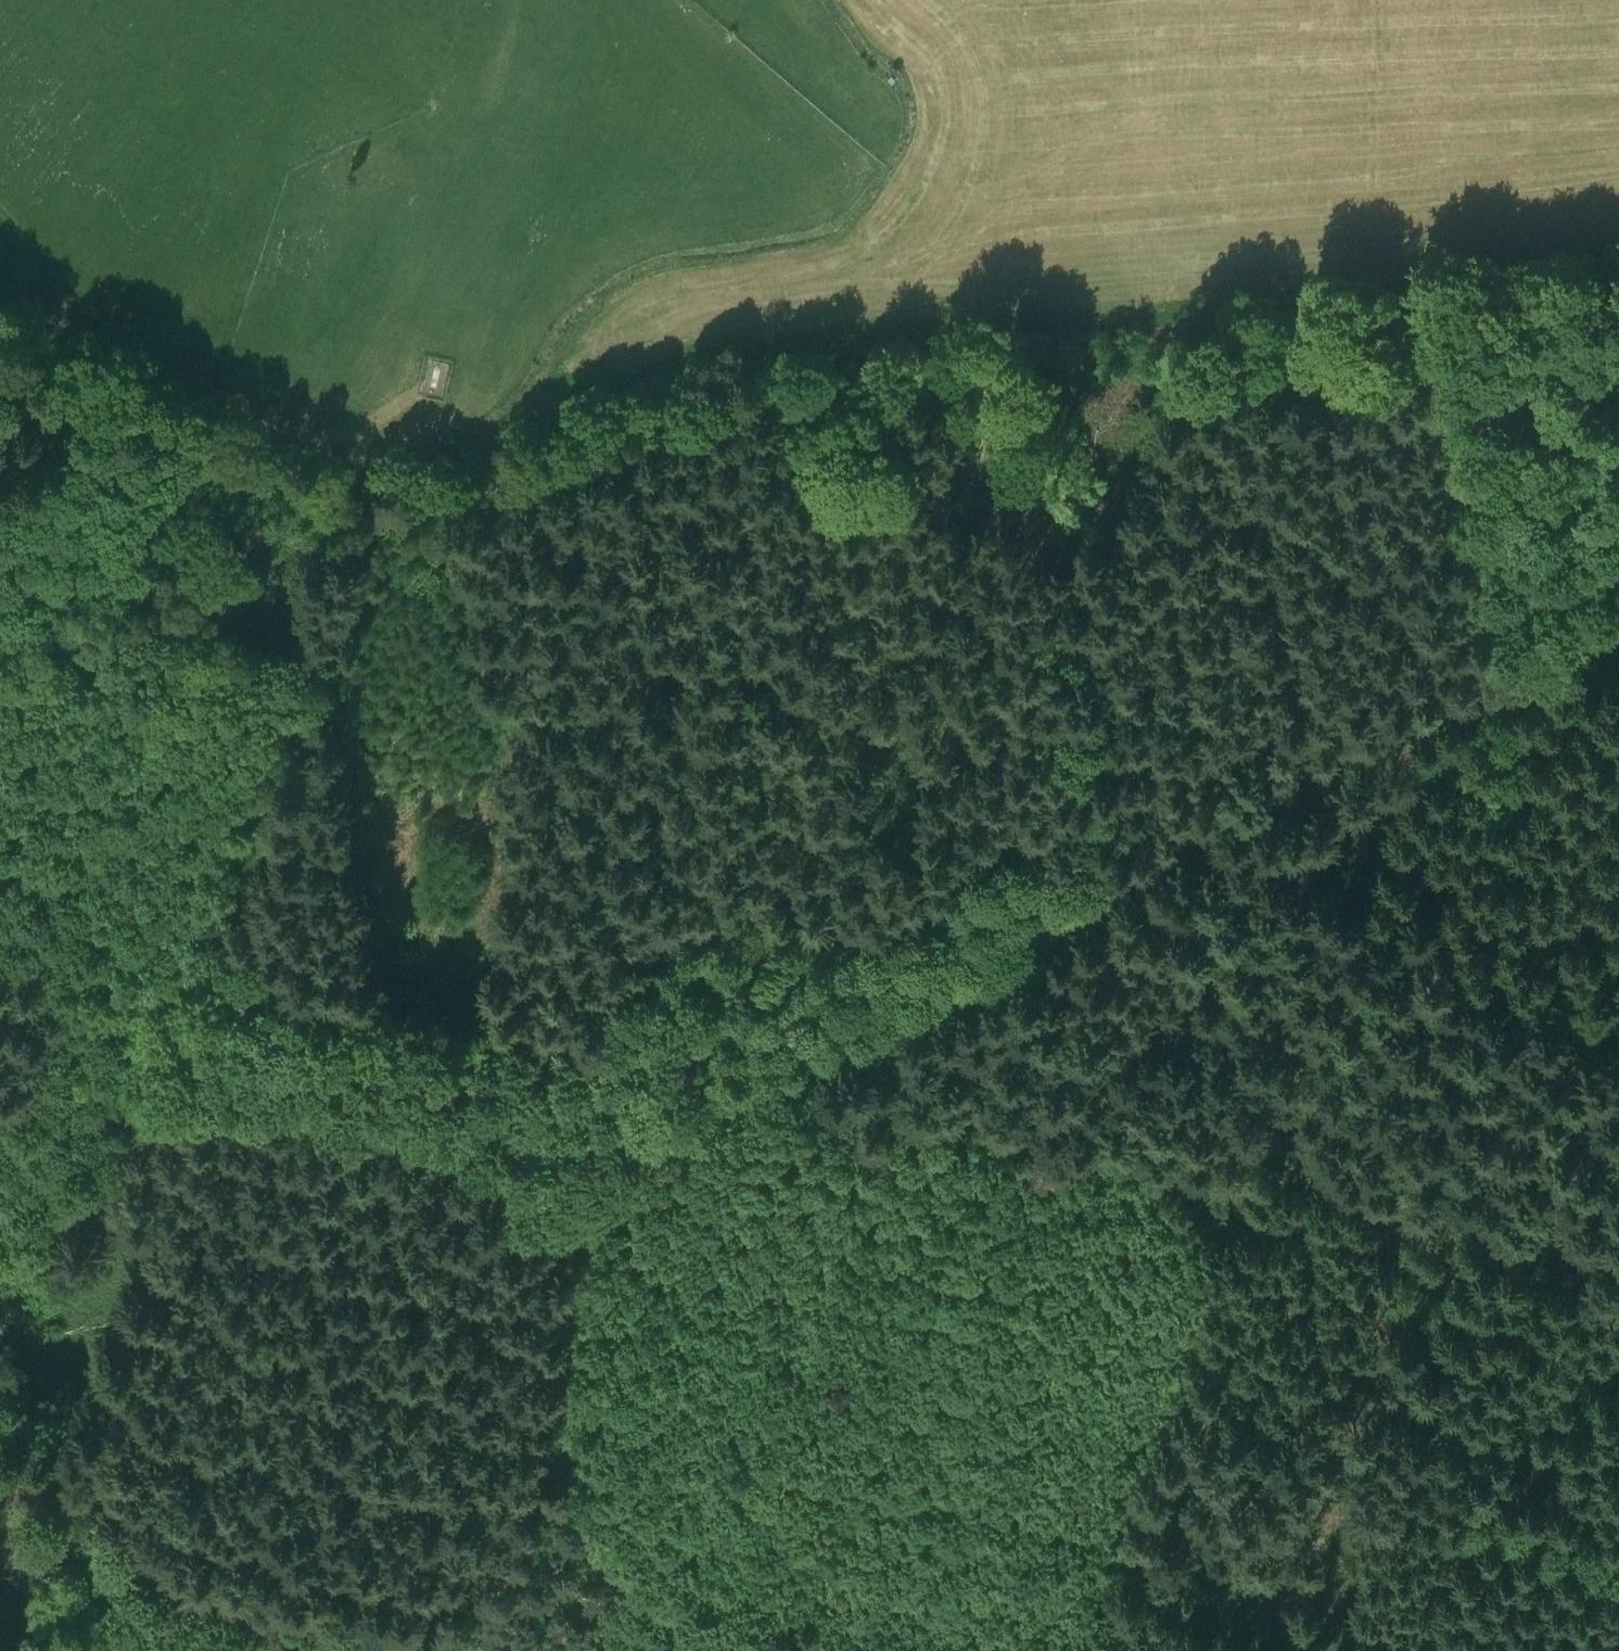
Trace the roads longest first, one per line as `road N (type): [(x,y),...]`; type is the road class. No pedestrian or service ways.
road 1 (track): [(1618,620),(1518,685),(1365,726),(783,1089),(685,1123),(612,1167),(582,1219),(576,1355),(563,1405),(496,1523),(402,1650)]
road 2 (track): [(783,1089),(180,975),(0,867)]

